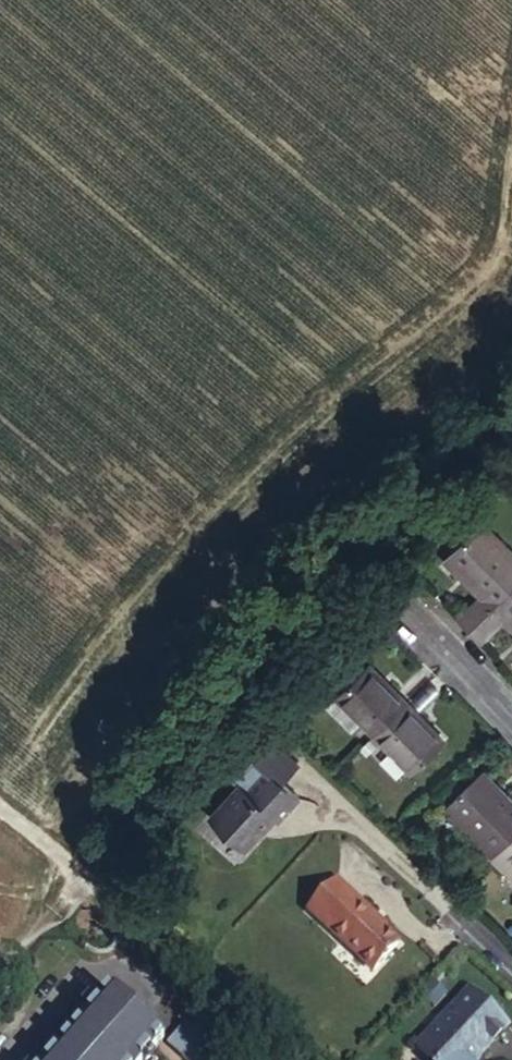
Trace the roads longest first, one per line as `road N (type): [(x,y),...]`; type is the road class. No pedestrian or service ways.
road 1 (residential): [(511,721),(387,593)]

